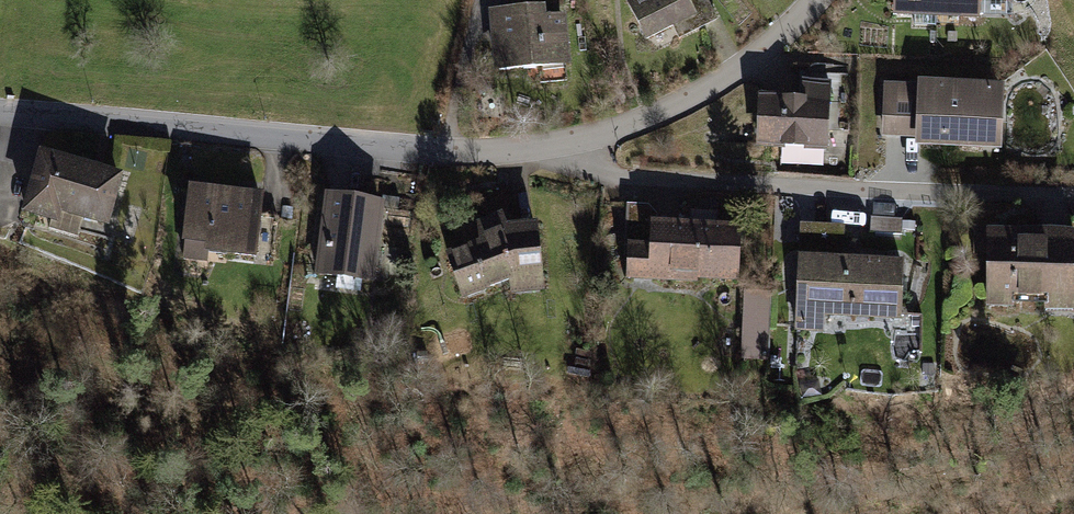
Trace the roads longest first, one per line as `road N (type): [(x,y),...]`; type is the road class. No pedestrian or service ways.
road 1 (residential): [(807,0),(755,54),(661,111),(510,154),(0,113)]

